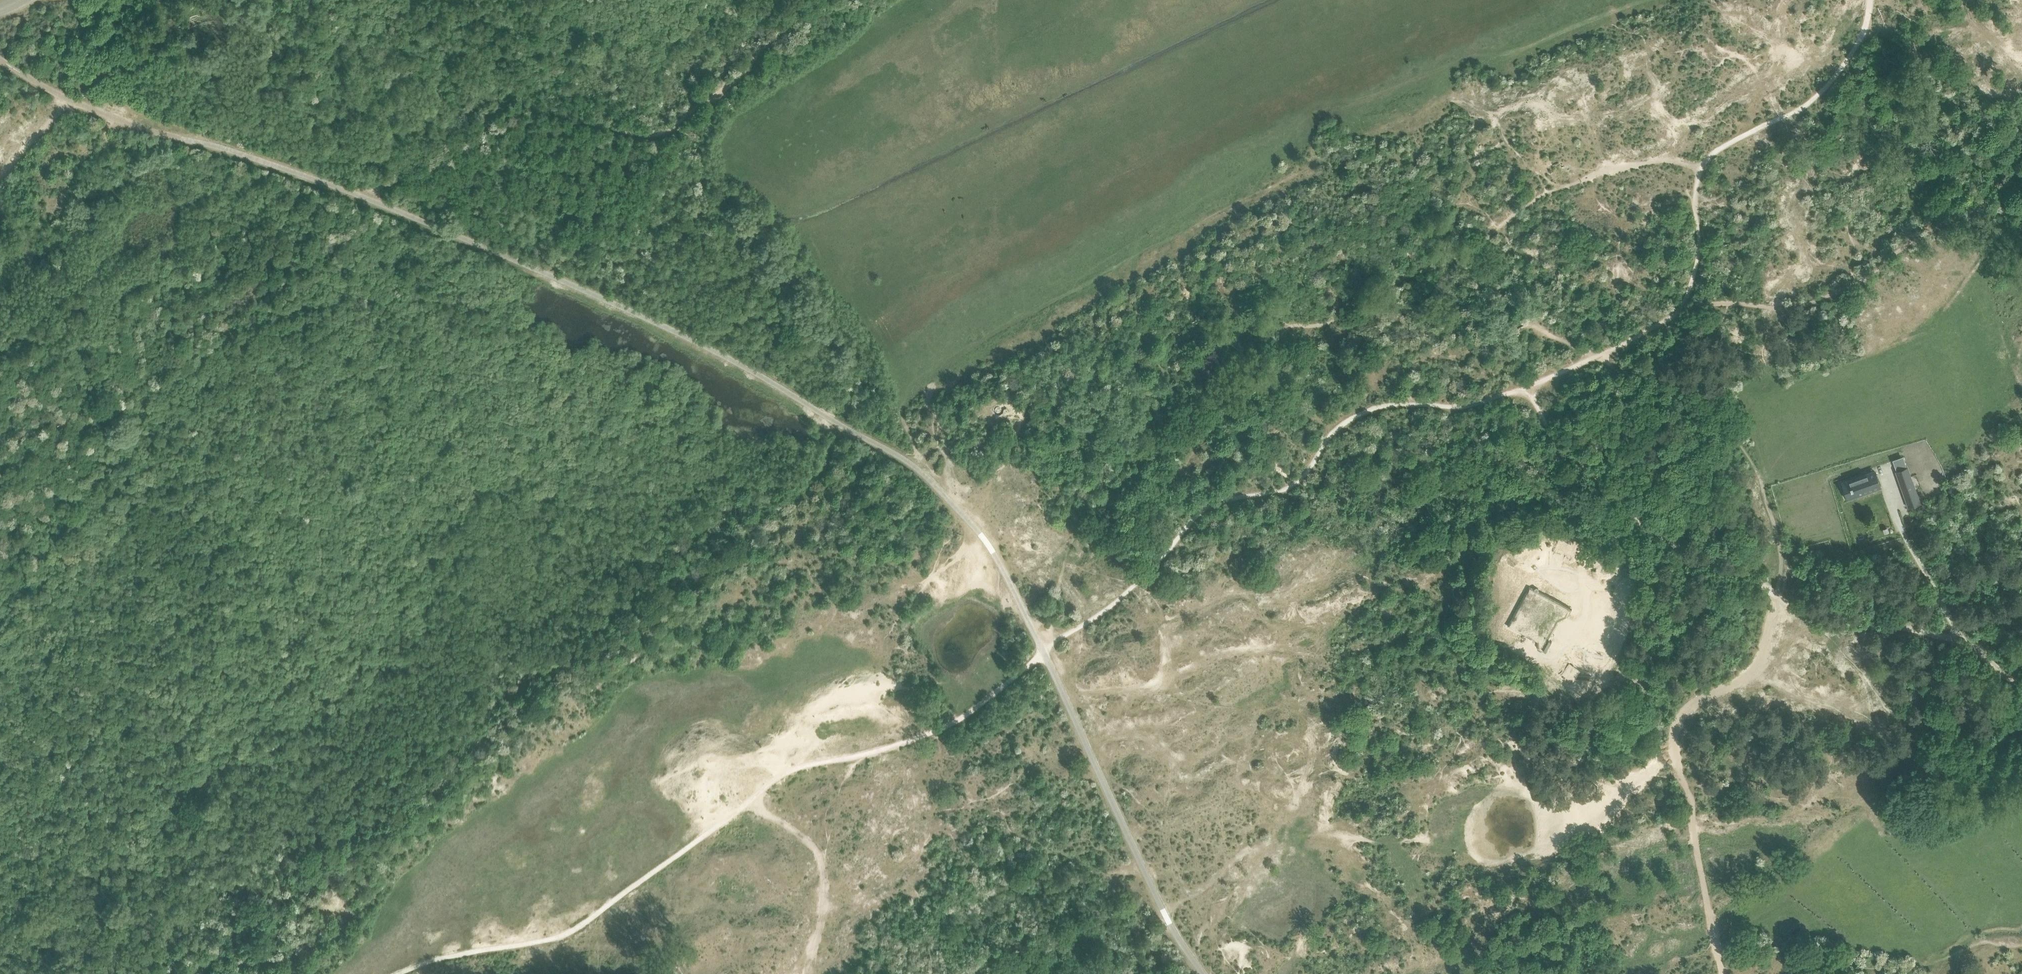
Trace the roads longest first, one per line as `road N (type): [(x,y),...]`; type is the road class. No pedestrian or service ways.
road 1 (track): [(1646,517),(1553,432),(1526,388)]
road 2 (track): [(1927,633),(1817,621),(1776,598)]
road 3 (track): [(1776,598),(1670,548),(1646,517)]

